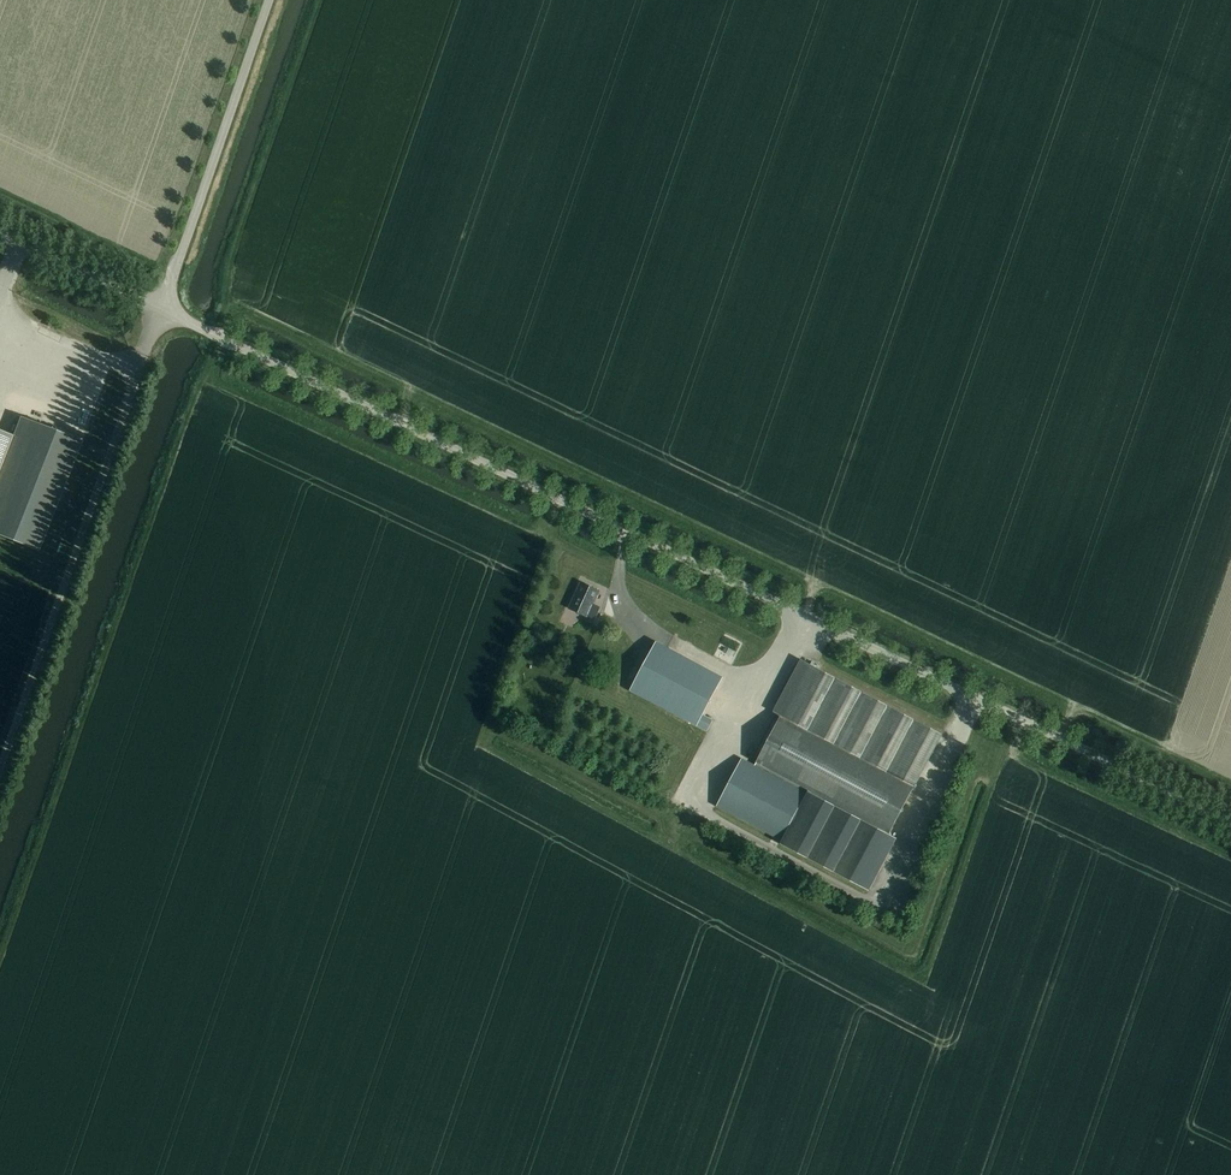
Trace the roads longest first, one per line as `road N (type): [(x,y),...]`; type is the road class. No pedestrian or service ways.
road 1 (track): [(321,0),(237,244),(228,301),(1230,782)]
road 2 (track): [(999,762),(974,784),(905,947),(492,726),(483,744),(898,968),(923,972),(932,961)]
road 3 (unclassified): [(1230,819),(161,308)]
road 4 (track): [(1230,857),(785,647)]
road 5 (unclassified): [(0,769),(161,308)]
road 6 (unclassified): [(161,308),(268,0)]
road 7 (track): [(932,961),(999,762)]
road 8 (track): [(173,275),(0,193)]
road 9 (unclassified): [(161,308),(0,231)]

